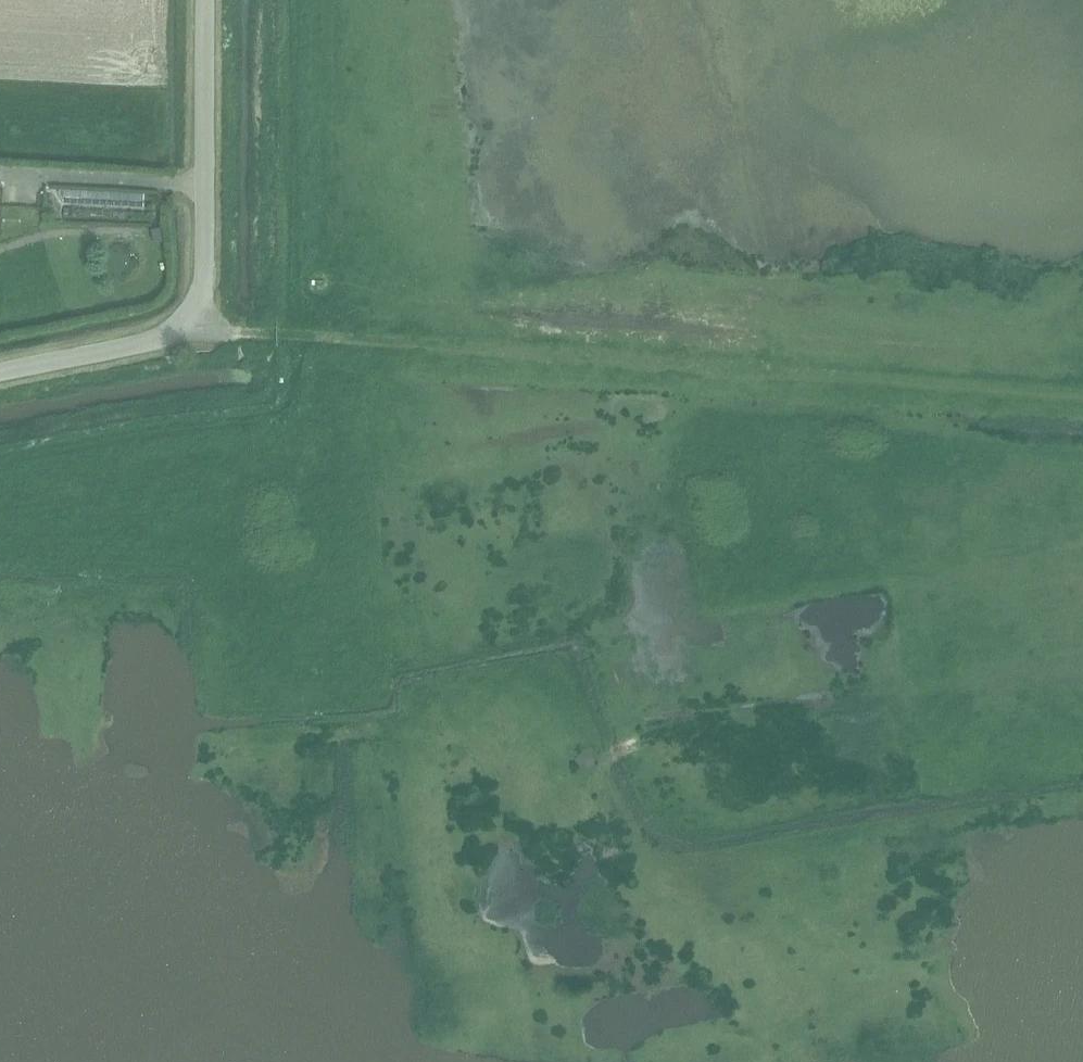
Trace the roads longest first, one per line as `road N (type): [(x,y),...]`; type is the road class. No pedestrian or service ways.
road 1 (unclassified): [(0,370),(158,338),(198,310),(206,0)]

